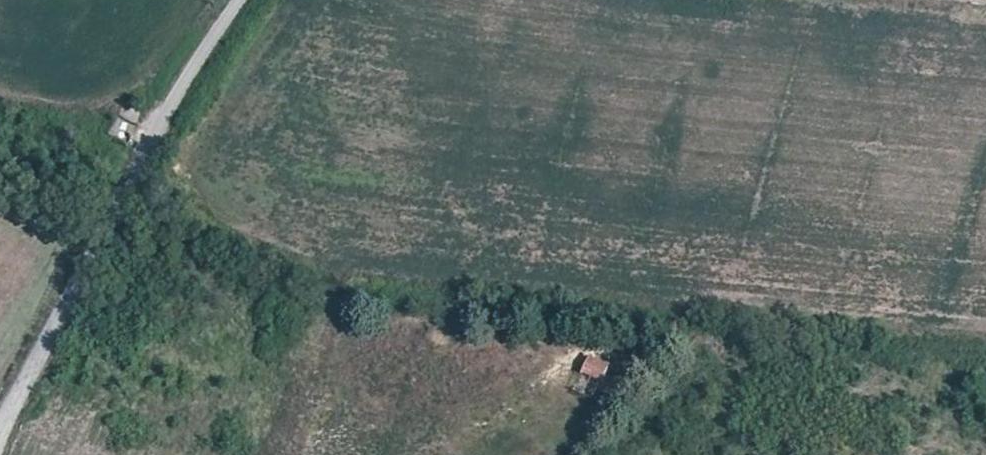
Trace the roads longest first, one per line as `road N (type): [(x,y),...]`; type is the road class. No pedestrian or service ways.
road 1 (unclassified): [(238,0),(145,149),(0,436)]

